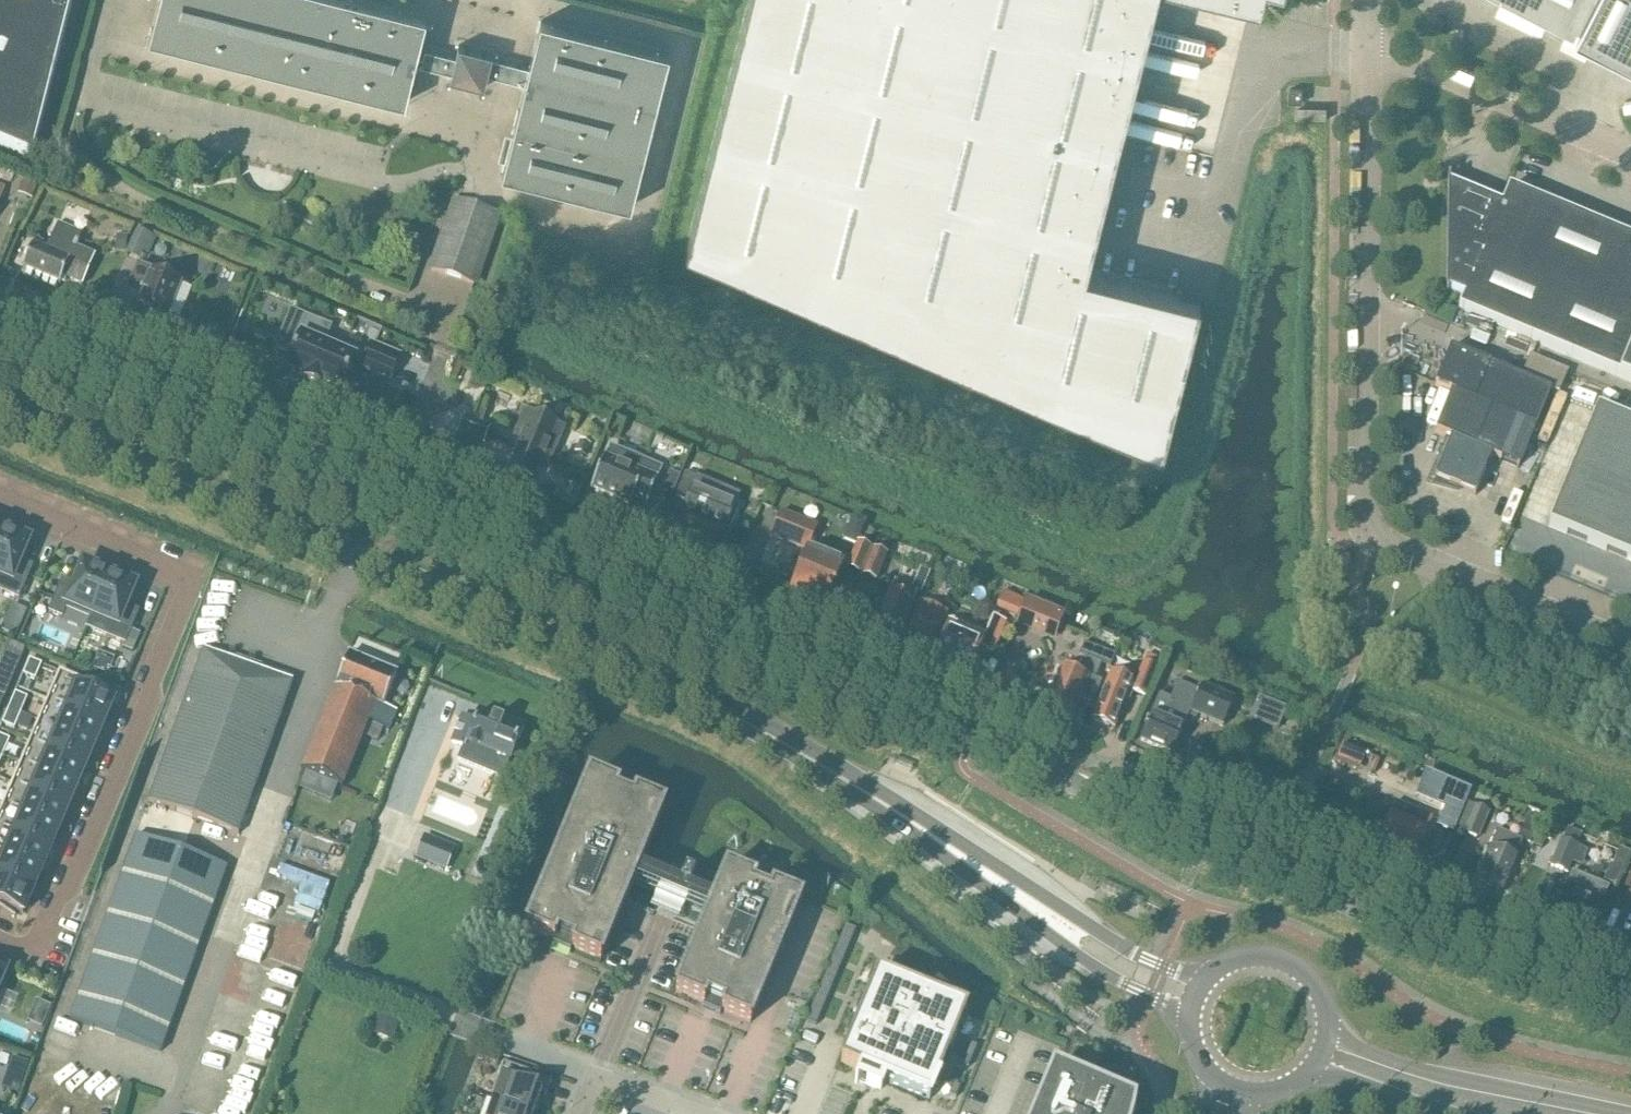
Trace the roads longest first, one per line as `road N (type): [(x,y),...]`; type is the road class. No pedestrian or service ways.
road 1 (residential): [(1630,1013),(0,331)]
road 2 (secondary): [(804,756),(705,703),(0,407)]
road 3 (residential): [(0,496),(193,578),(68,892),(53,906),(31,957),(0,944)]
road 4 (unclassified): [(1383,545),(1368,529),(1364,507),(1365,52)]
road 5 (secondary): [(804,756),(1084,961),(1187,1020)]
road 6 (secondary): [(1205,977),(1127,949),(860,778),(804,756)]
road 7 (secondary): [(1613,1113),(1430,1074),(1357,1049),(1328,1028)]
road 8 (unclassified): [(1630,151),(1418,61),(1365,52)]
road 9 (unclassified): [(1383,545),(1630,649)]
road 10 (secondary): [(1328,1028),(1316,986),(1280,958),(1244,956),(1205,977)]
road 11 (secondary): [(1309,1073),(1446,1113)]

